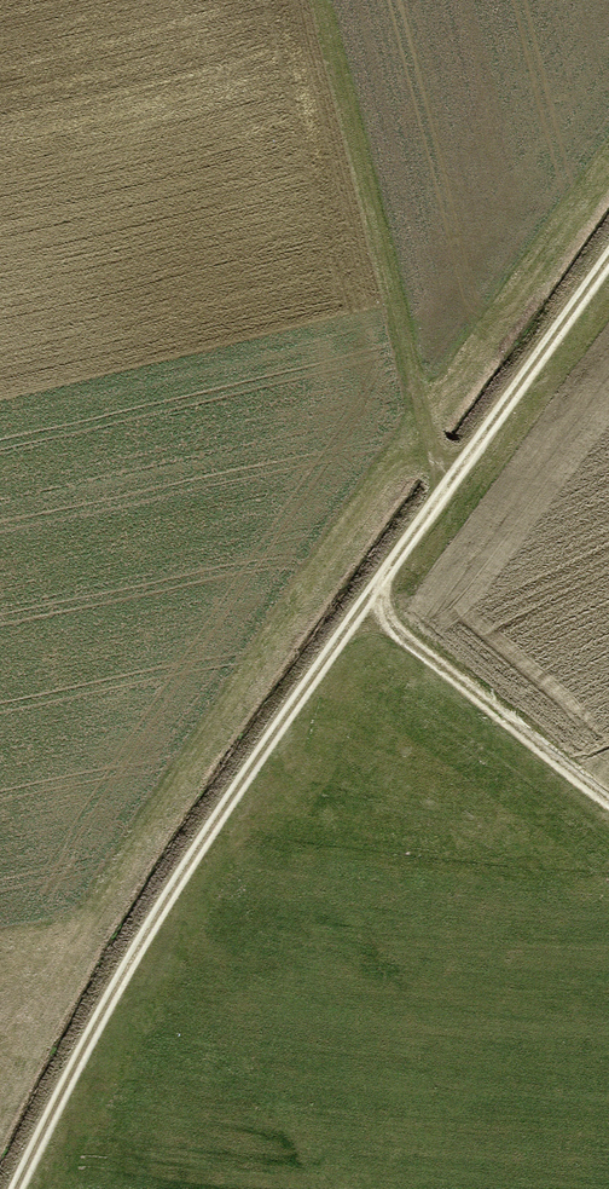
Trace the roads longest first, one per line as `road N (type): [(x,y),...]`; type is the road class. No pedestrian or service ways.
road 1 (track): [(608,254),(187,870),(68,1083),(18,1188)]
road 2 (track): [(444,494),(319,0)]
road 3 (track): [(366,606),(608,796)]

